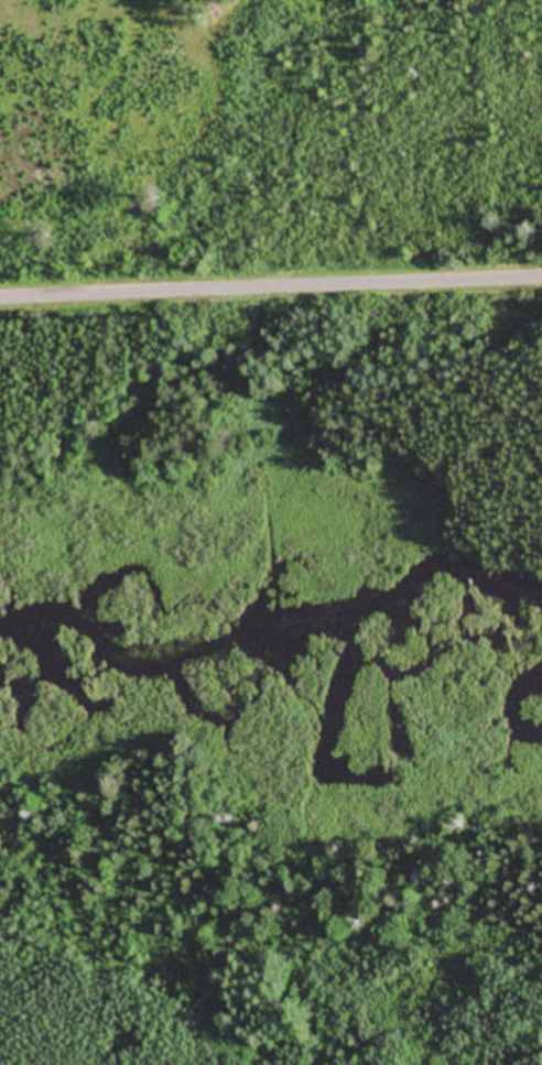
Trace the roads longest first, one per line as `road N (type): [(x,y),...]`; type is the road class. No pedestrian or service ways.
road 1 (residential): [(0,298),(541,278)]

